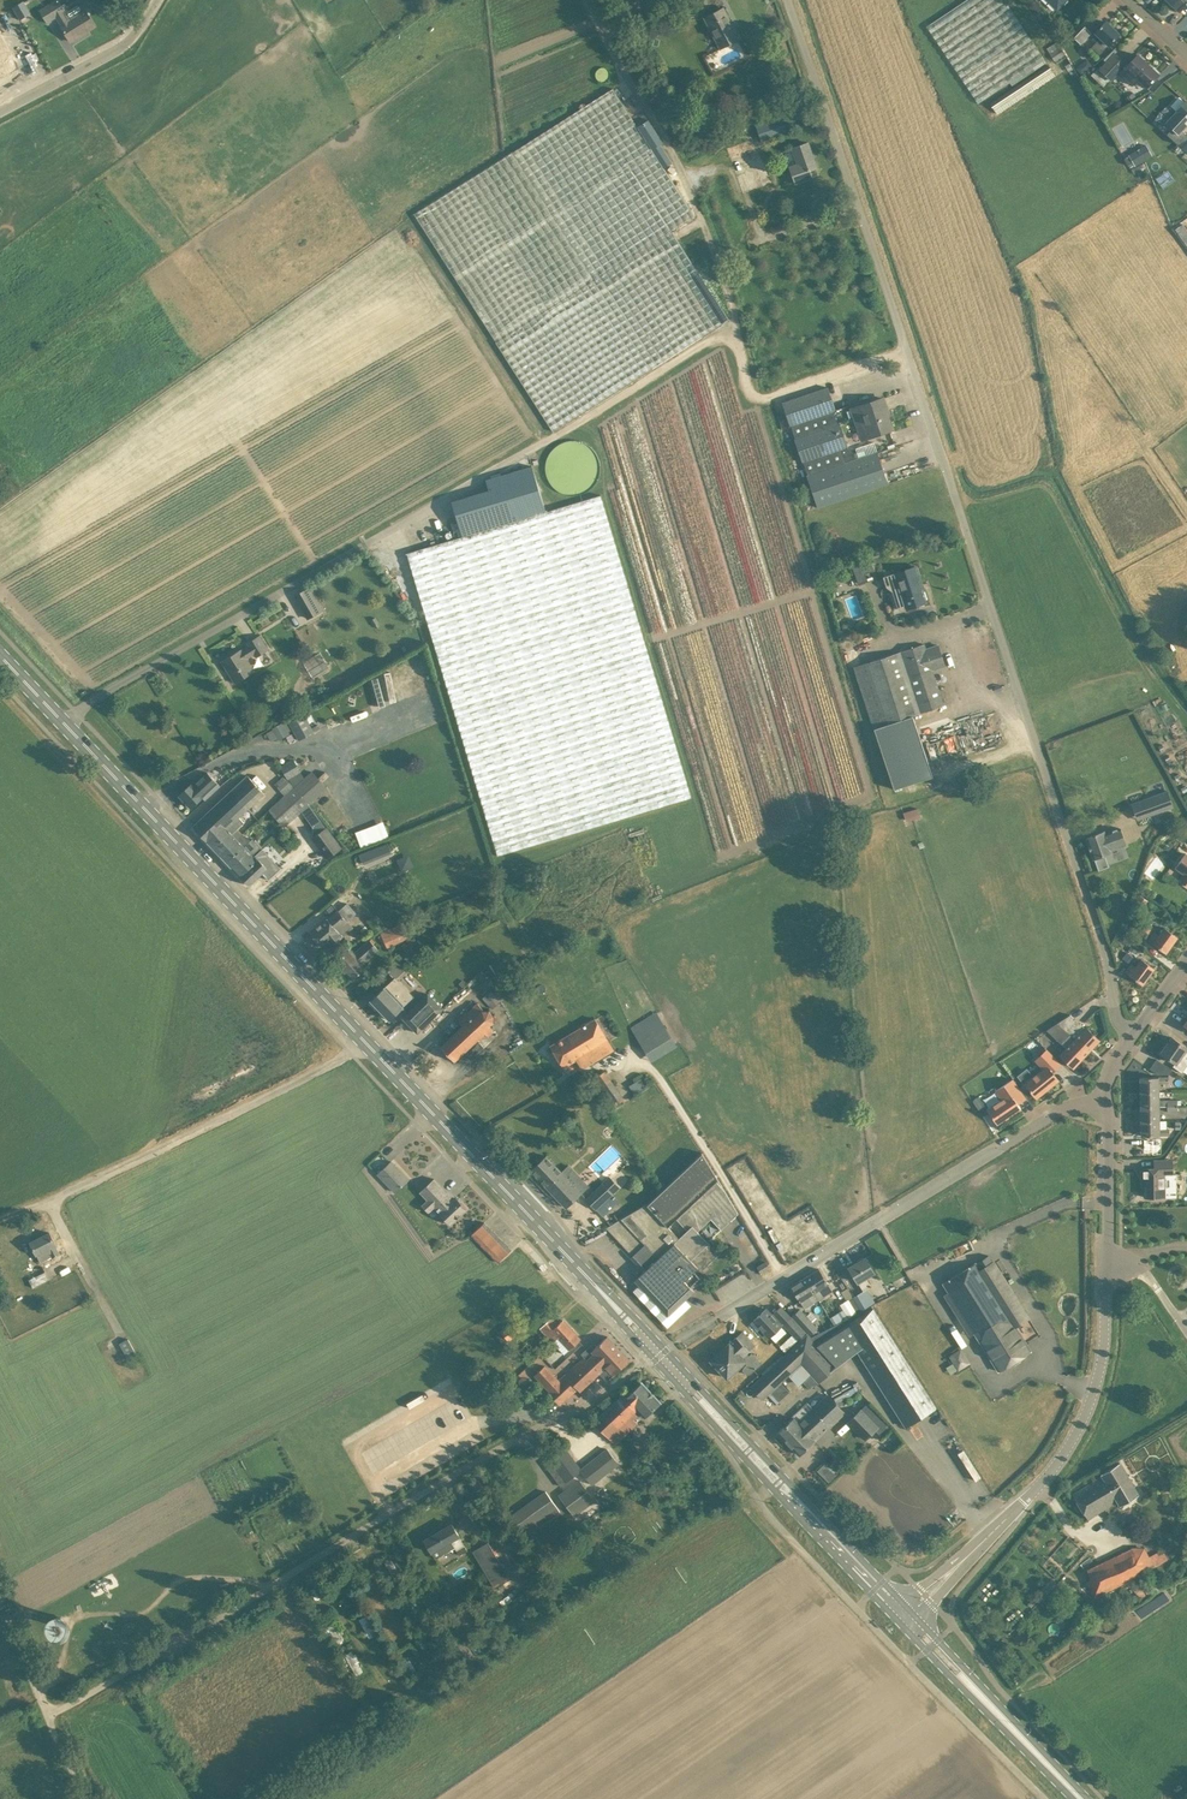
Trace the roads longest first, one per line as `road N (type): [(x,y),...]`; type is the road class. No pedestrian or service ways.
road 1 (unclassified): [(1124,1048),(1103,945),(788,0)]
road 2 (primary): [(659,1354),(0,655)]
road 3 (unclassified): [(645,1364),(48,1714)]
road 4 (unclassified): [(698,1328),(1055,1112),(1098,1101)]
road 5 (track): [(0,1223),(365,1044)]
road 6 (primary): [(897,1608),(659,1354)]
road 7 (tertiary): [(974,1551),(1049,1479),(1078,1436),(1100,1378),(1110,1263)]
road 8 (primary): [(1081,1798),(913,1625)]
road 9 (unclassified): [(164,0),(114,55),(0,115)]
road 10 (tertiary): [(1110,1263),(1111,1130),(1098,1101)]

